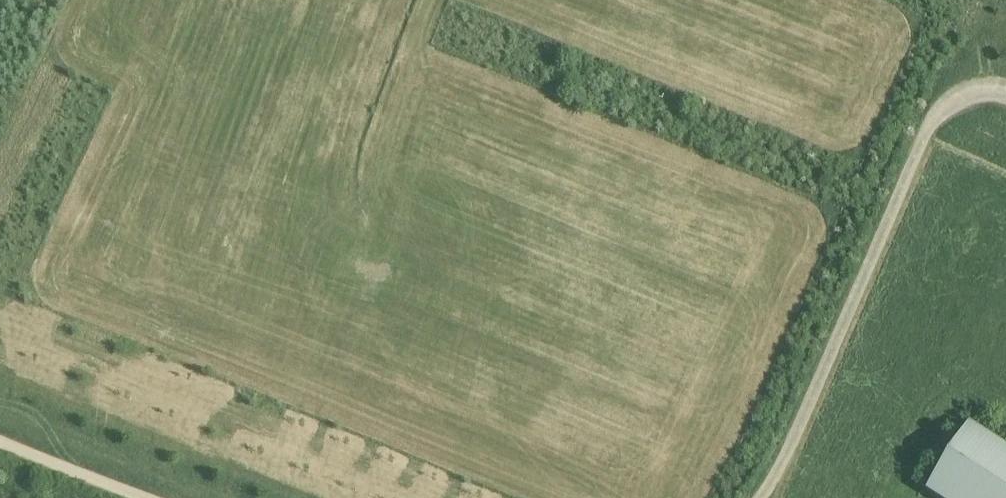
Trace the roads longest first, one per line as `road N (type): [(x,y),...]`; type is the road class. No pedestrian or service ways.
road 1 (unclassified): [(1005,93),(965,95),(925,134),(784,465),(762,497)]
road 2 (track): [(146,497),(0,440)]

